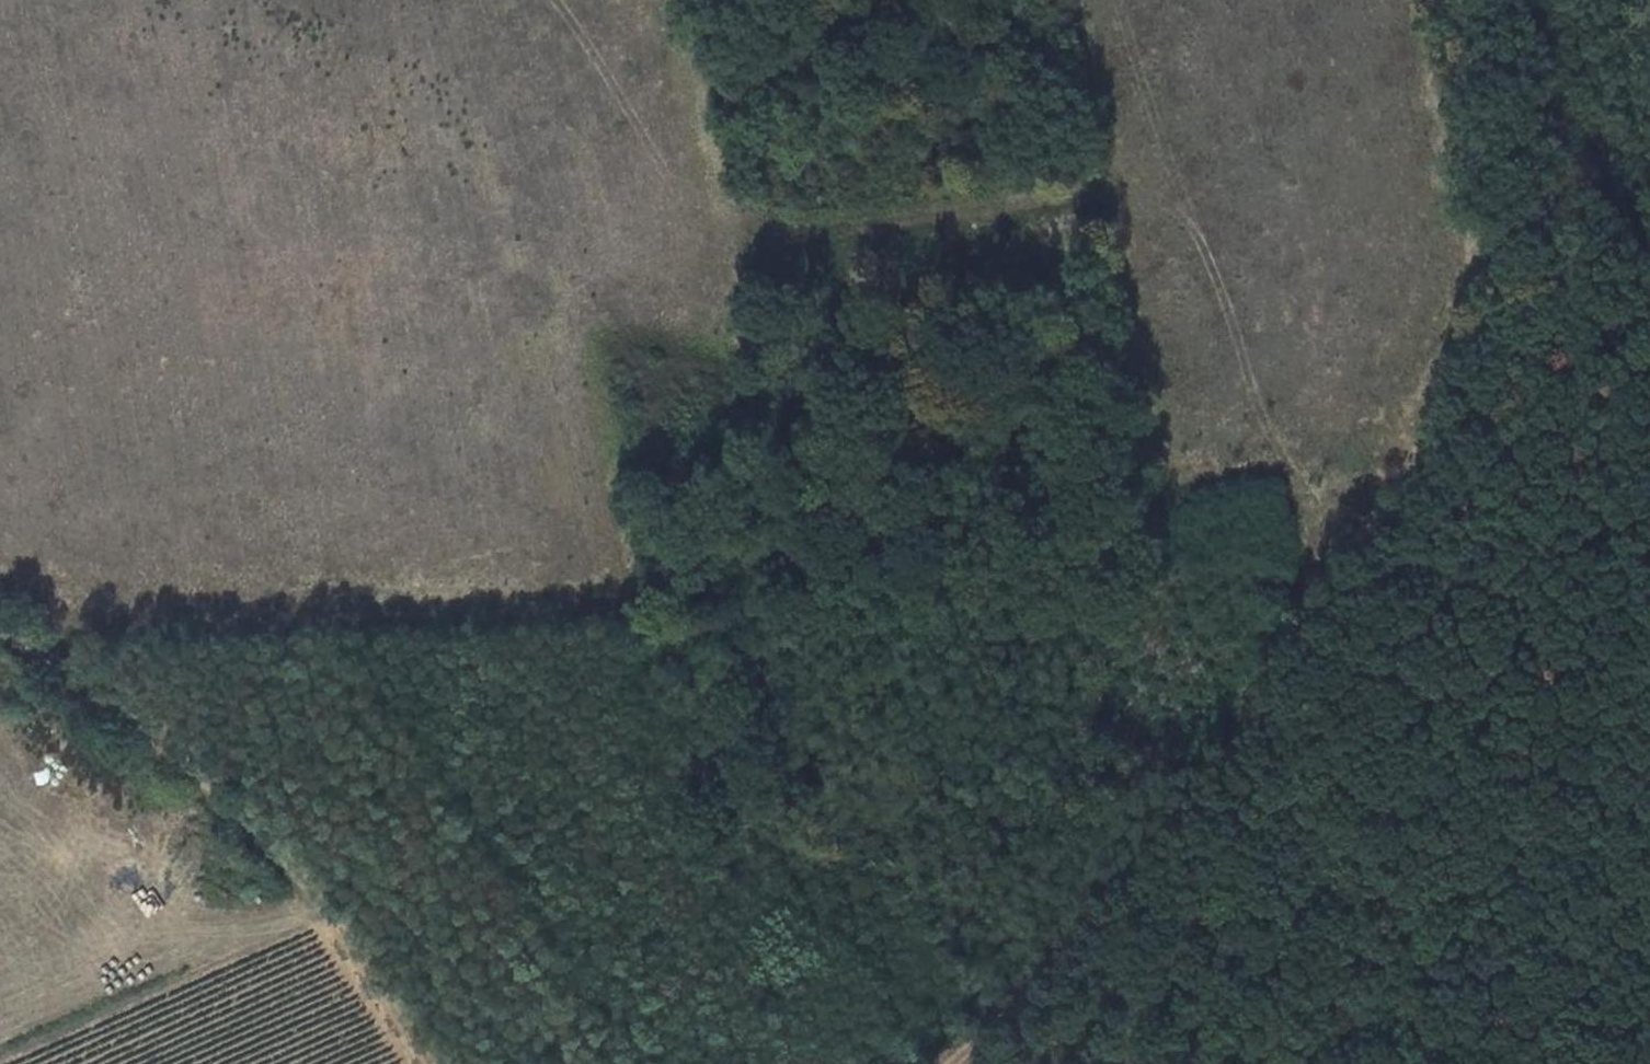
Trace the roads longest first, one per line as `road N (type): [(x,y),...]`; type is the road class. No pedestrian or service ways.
road 1 (track): [(1485,0),(1495,253),(1478,339),(1267,667),(1214,783),(1078,943),(947,1063)]
road 2 (track): [(431,1063),(314,909),(206,787),(0,629)]

